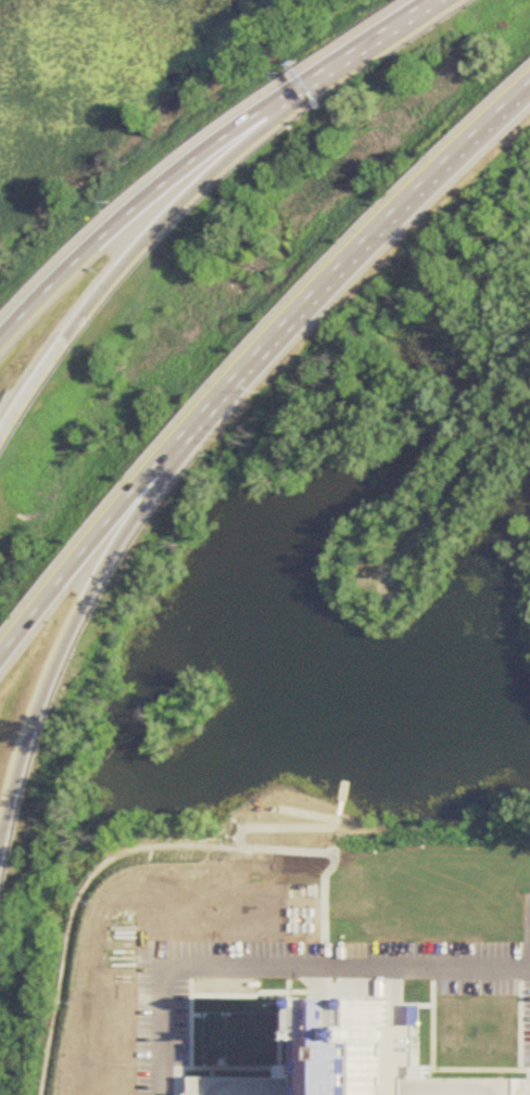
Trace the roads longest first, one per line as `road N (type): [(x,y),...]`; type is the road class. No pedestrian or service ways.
road 1 (motorway): [(0,662),(192,425),(320,285),(529,83)]
road 2 (motorway): [(432,0),(231,133),(99,243),(0,346)]
road 3 (motorway): [(345,56),(125,267),(0,450)]
road 4 (motorway): [(0,858),(25,755),(65,649),(103,570),(192,425)]

